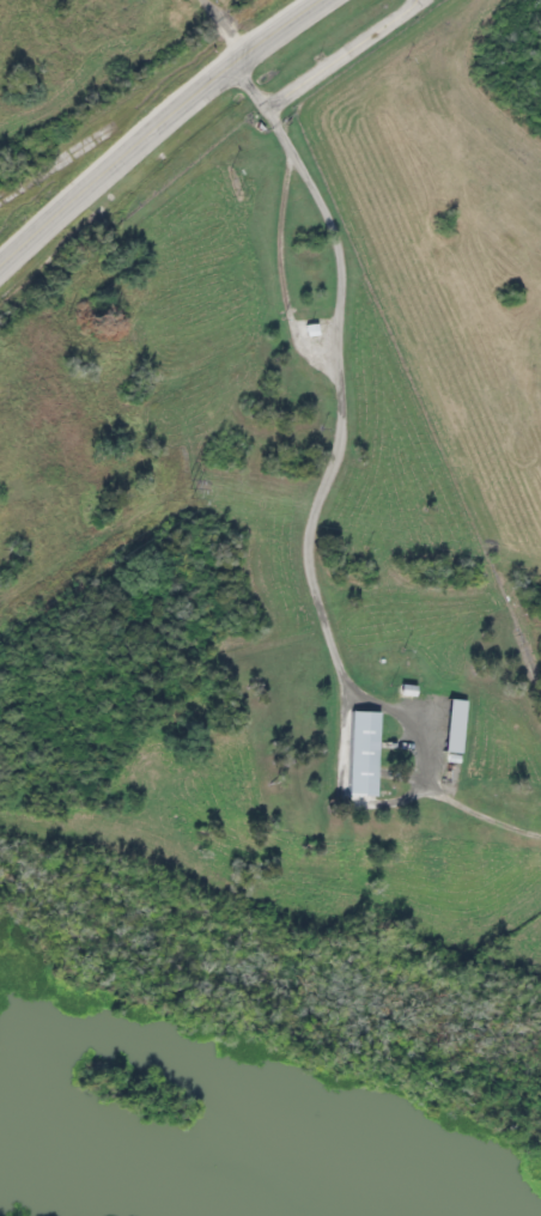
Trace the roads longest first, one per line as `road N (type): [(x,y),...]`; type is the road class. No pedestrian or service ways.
road 1 (primary): [(0,266),(184,102),(326,0)]

